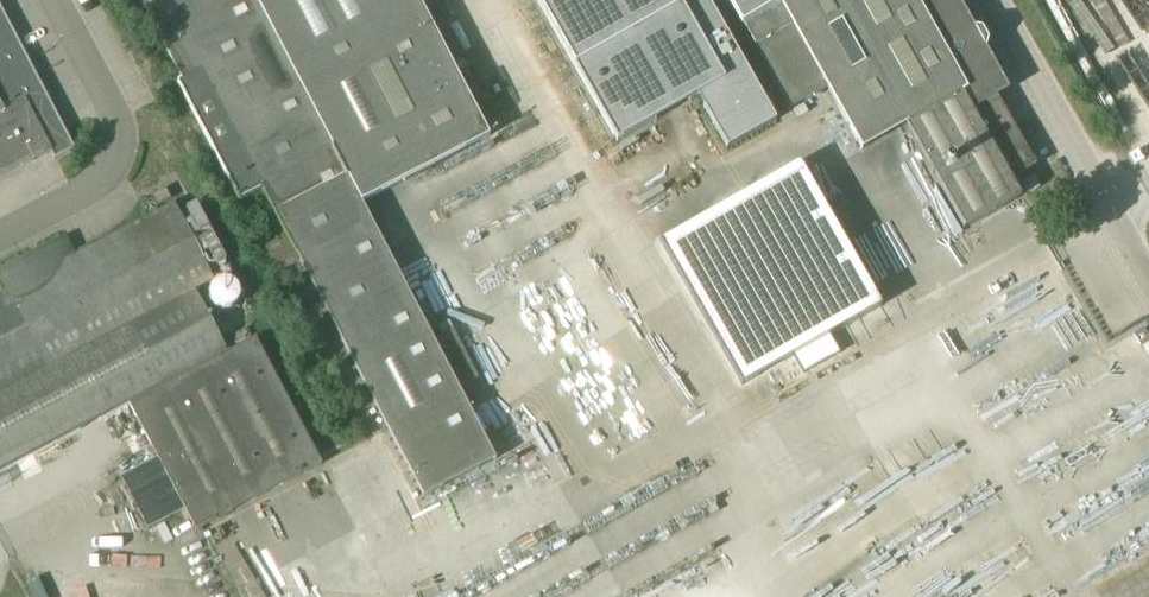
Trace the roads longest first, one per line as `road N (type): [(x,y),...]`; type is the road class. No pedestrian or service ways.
road 1 (unclassified): [(56,0),(110,104),(119,141),(114,173),(92,200),(0,246)]
road 2 (unclassified): [(1148,271),(987,0)]

